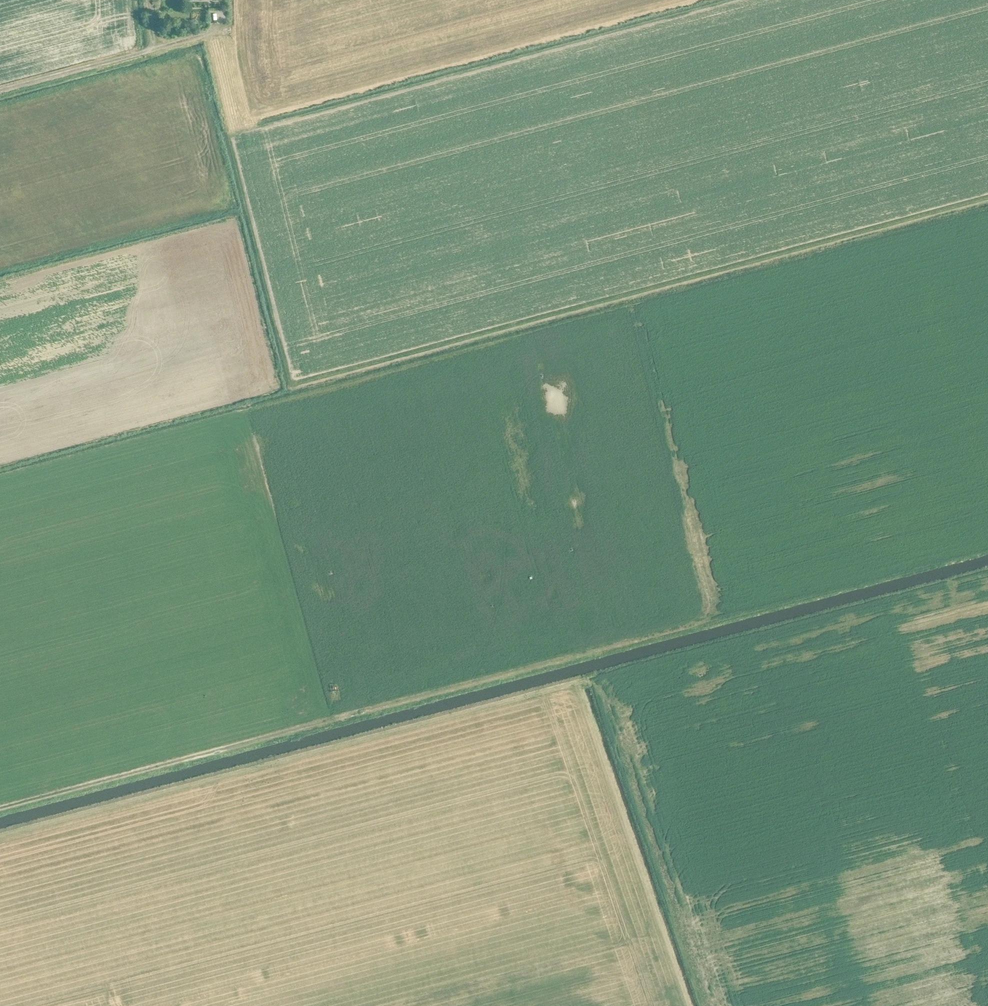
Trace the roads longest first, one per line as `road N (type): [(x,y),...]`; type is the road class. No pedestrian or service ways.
road 1 (track): [(0,91),(219,32)]

